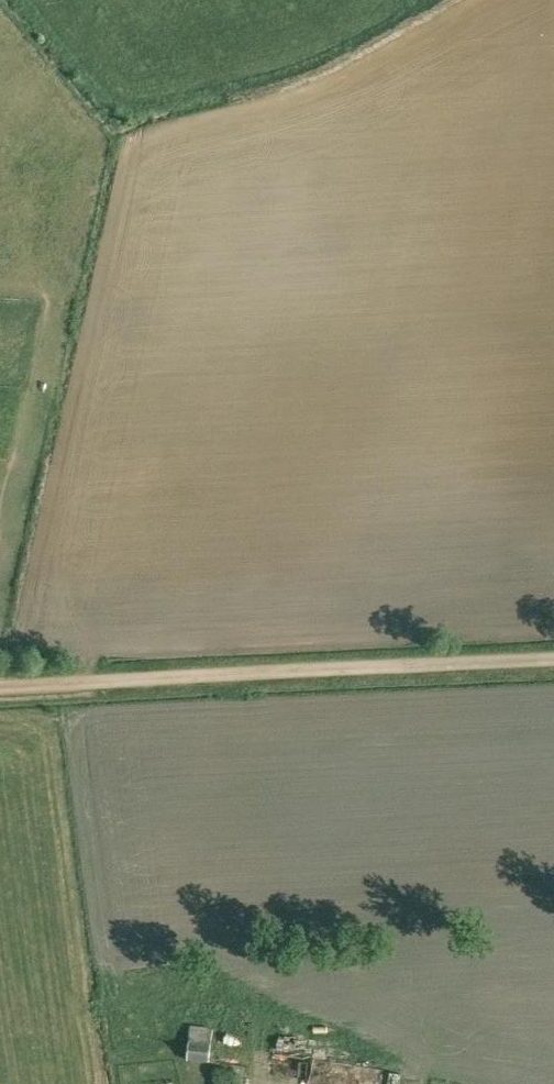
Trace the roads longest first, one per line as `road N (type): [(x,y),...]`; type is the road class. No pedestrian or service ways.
road 1 (track): [(0,688),(553,680)]

